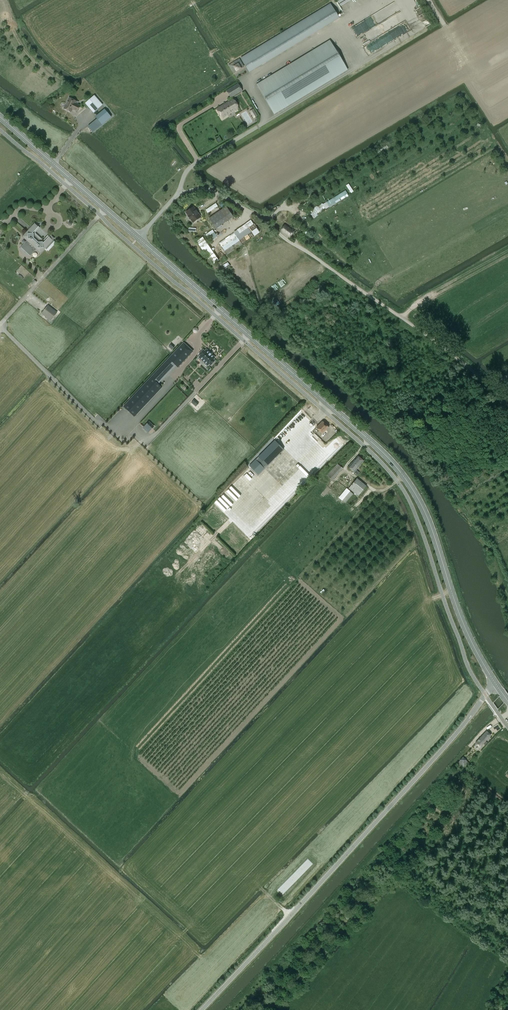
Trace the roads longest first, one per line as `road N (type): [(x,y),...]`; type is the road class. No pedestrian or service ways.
road 1 (secondary): [(496,683),(466,630),(430,523),(398,469),(138,238)]
road 2 (unclassified): [(507,404),(444,347),(217,193),(177,197),(138,238)]
road 3 (unclassified): [(496,683),(378,825),(205,1009)]
road 4 (secondary): [(138,238),(0,117)]

